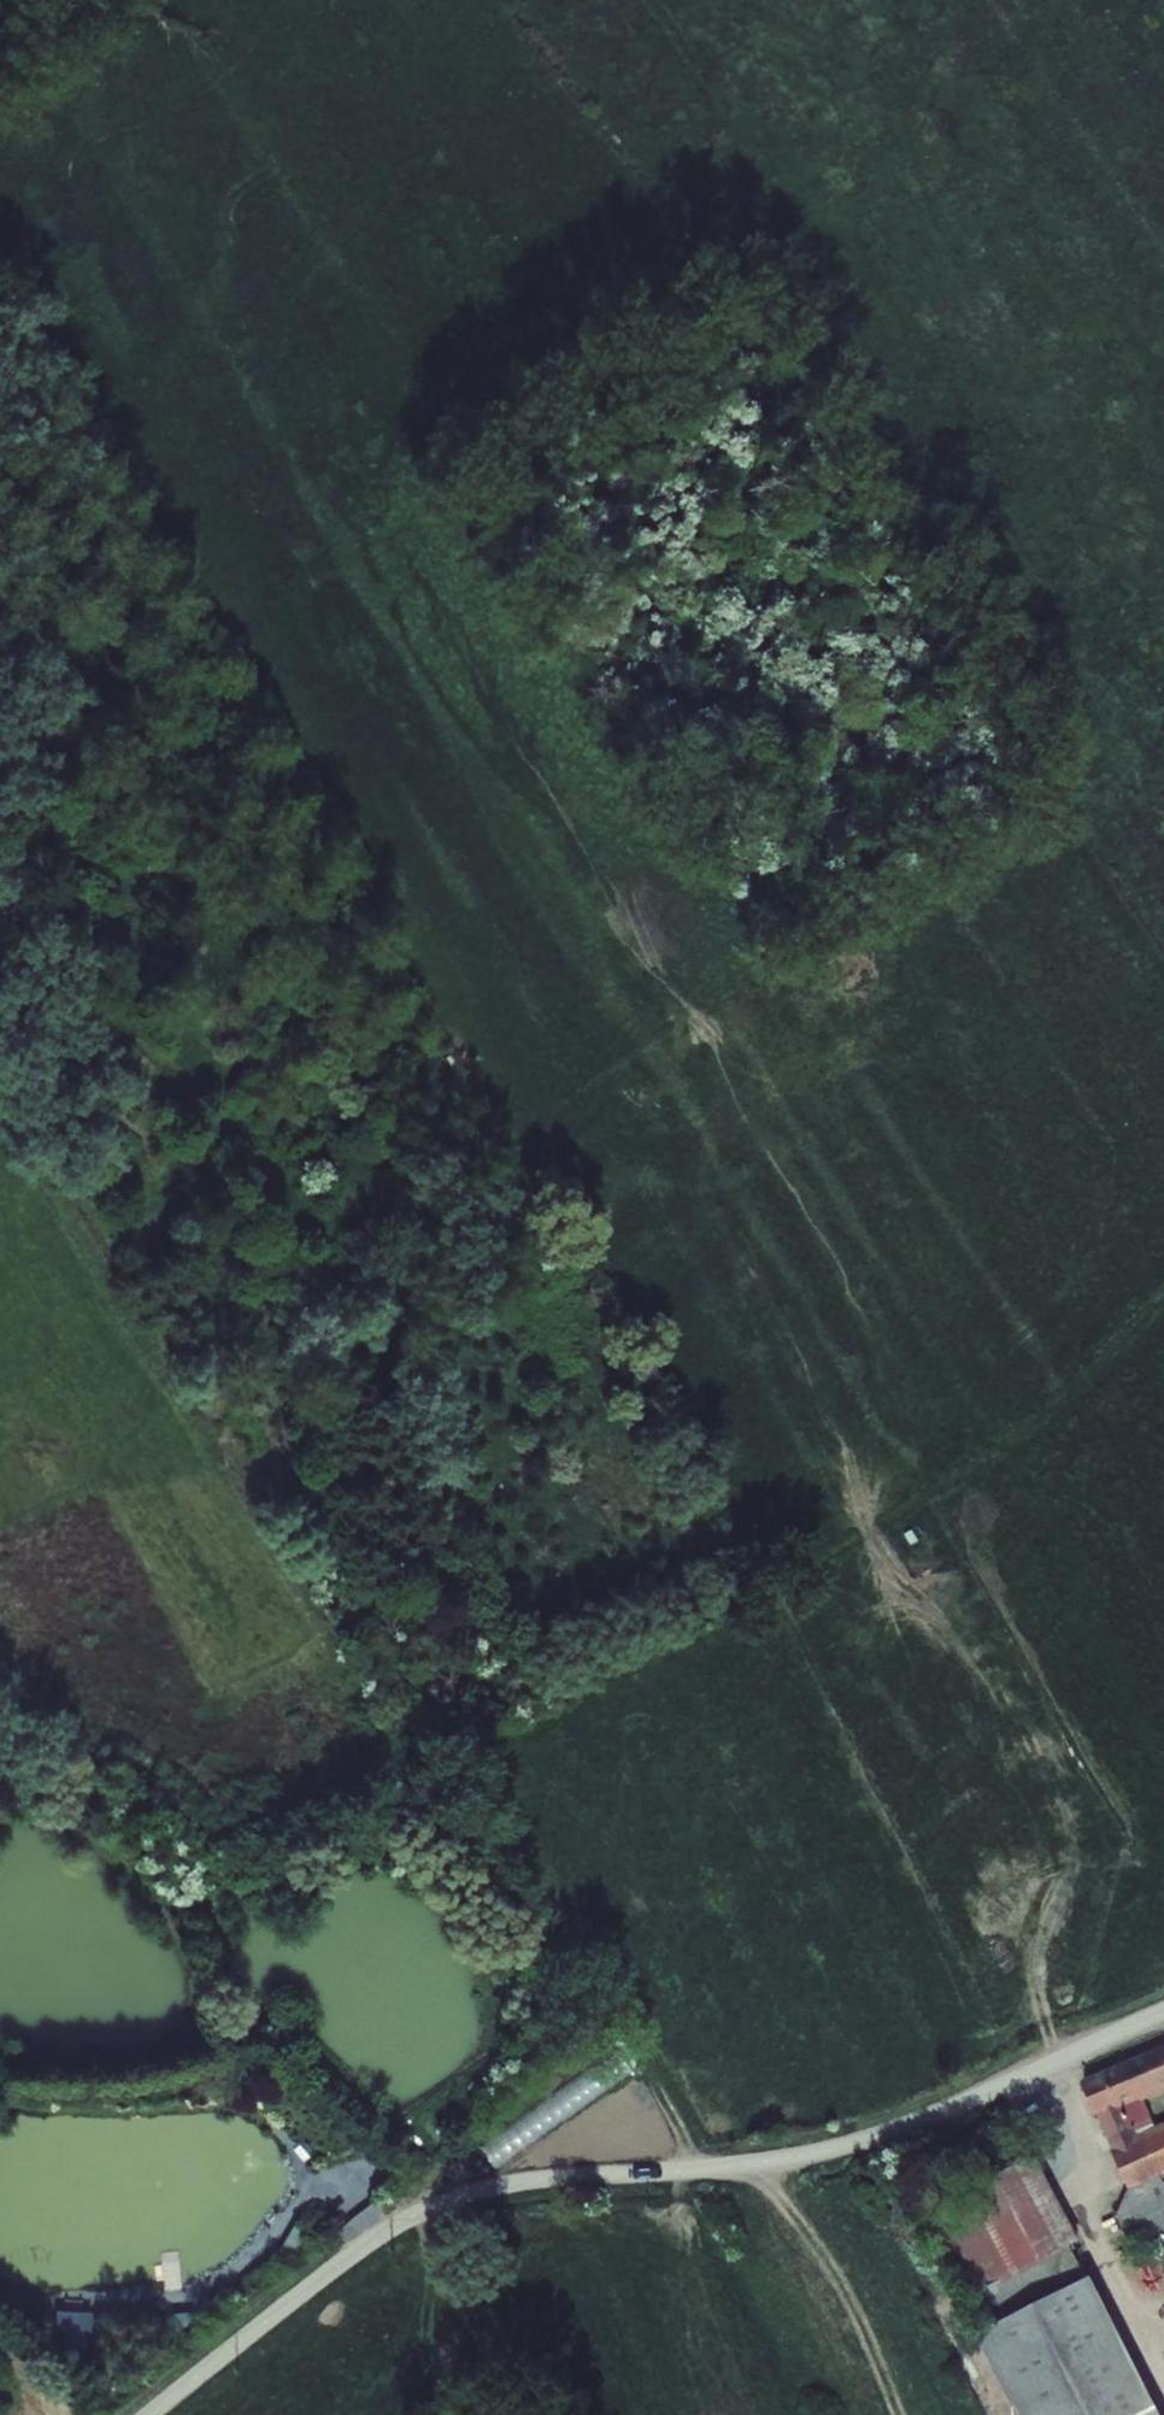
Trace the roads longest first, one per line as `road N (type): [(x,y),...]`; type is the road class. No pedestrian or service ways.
road 1 (unclassified): [(1163,2013),(954,2111),(835,2153),(746,2168),(509,2182),(430,2203),(364,2243),(149,2414)]

